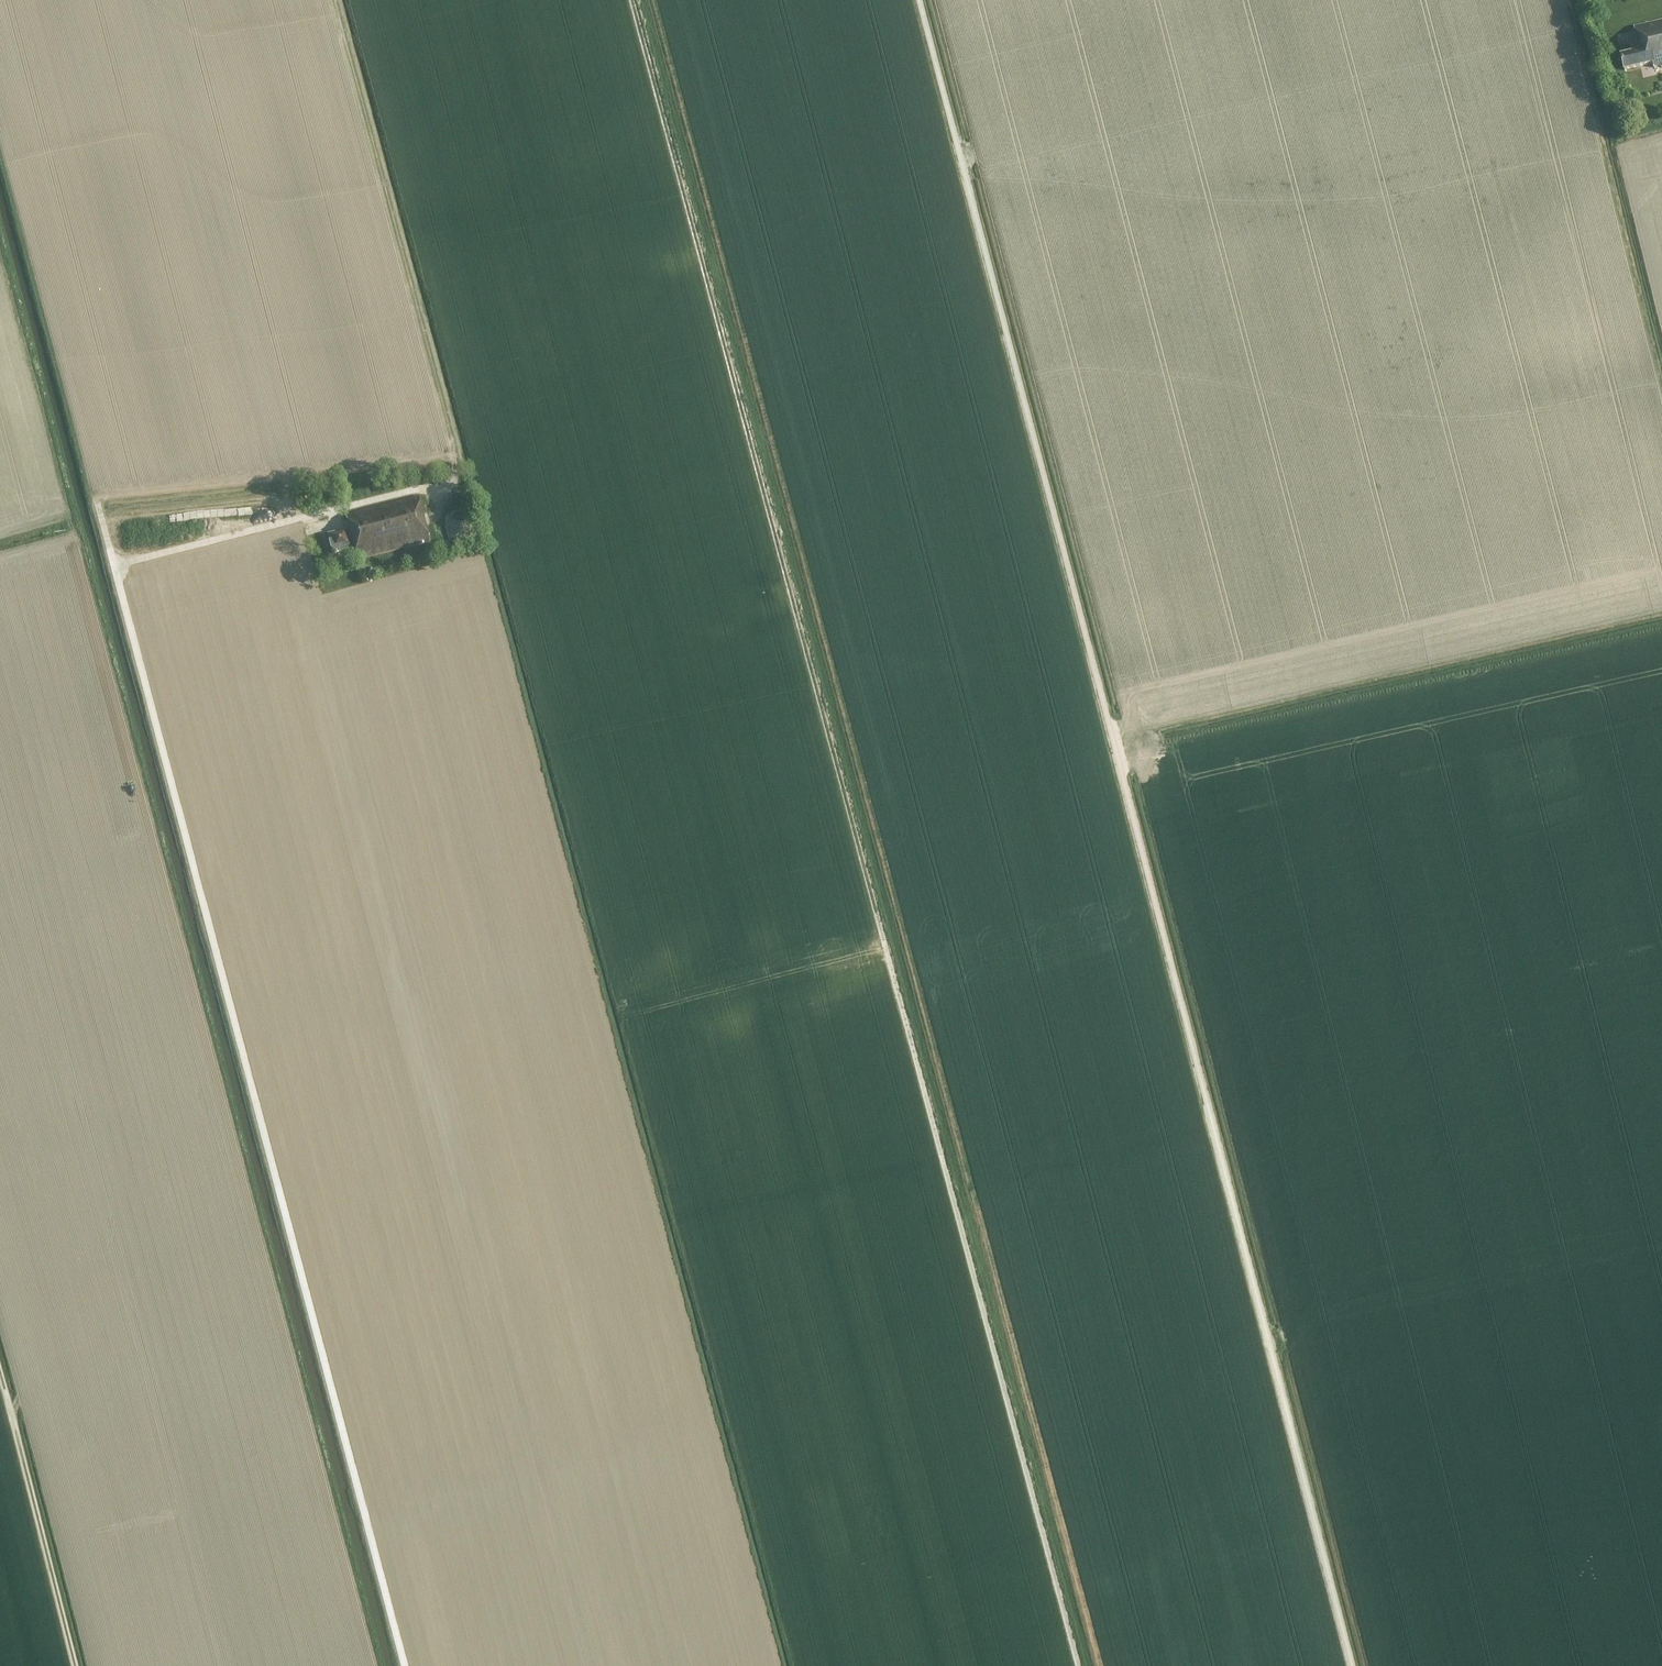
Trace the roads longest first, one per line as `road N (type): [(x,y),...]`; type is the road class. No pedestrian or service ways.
road 1 (track): [(1356,1665),(923,0)]
road 2 (track): [(300,540),(601,1665)]

